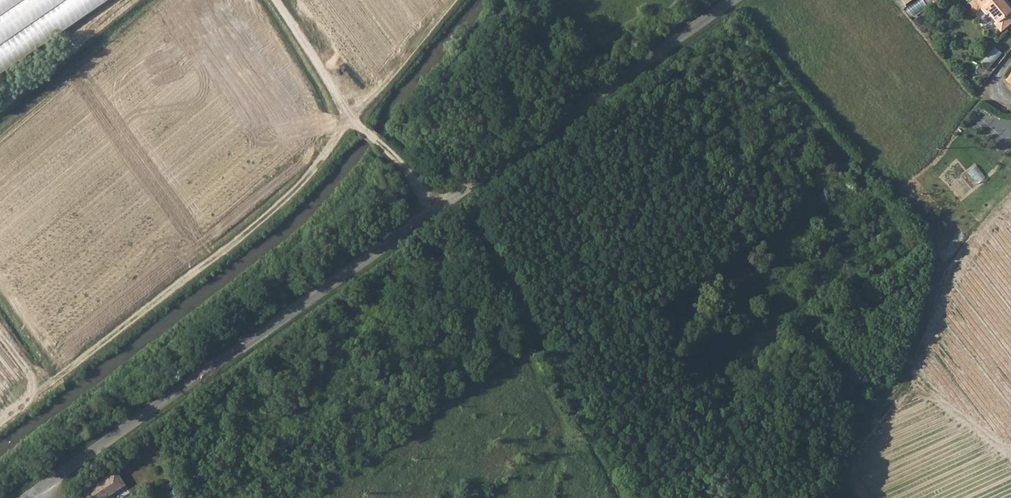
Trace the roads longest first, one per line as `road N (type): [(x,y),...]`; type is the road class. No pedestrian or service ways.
road 1 (unclassified): [(734,0),(39,489)]
road 2 (track): [(0,422),(291,193),(347,119)]
road 3 (track): [(347,119),(448,0)]
road 4 (track): [(347,119),(272,0)]
road 5 (track): [(347,119),(384,146),(436,210)]
road 6 (residential): [(1010,64),(932,159)]

